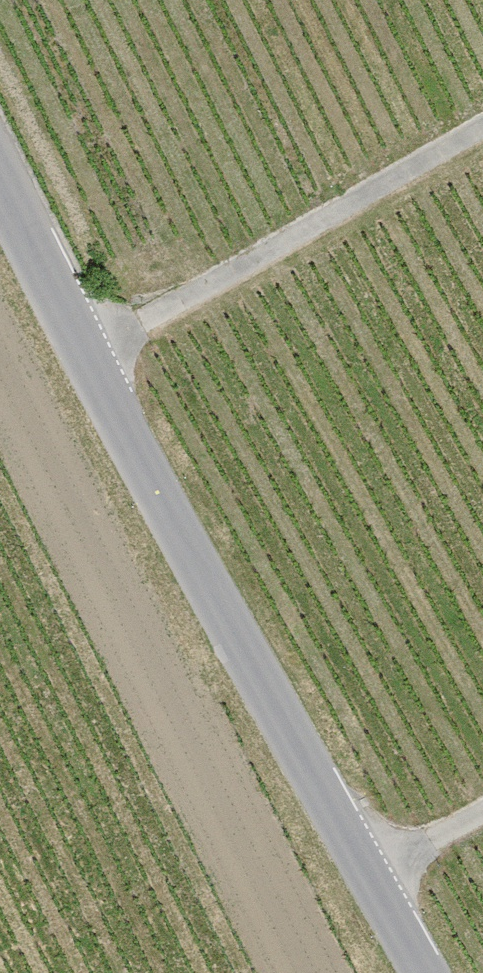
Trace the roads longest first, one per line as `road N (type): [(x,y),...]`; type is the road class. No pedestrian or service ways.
road 1 (tertiary): [(0,164),(95,356),(443,972)]
road 2 (track): [(95,356),(482,130)]

